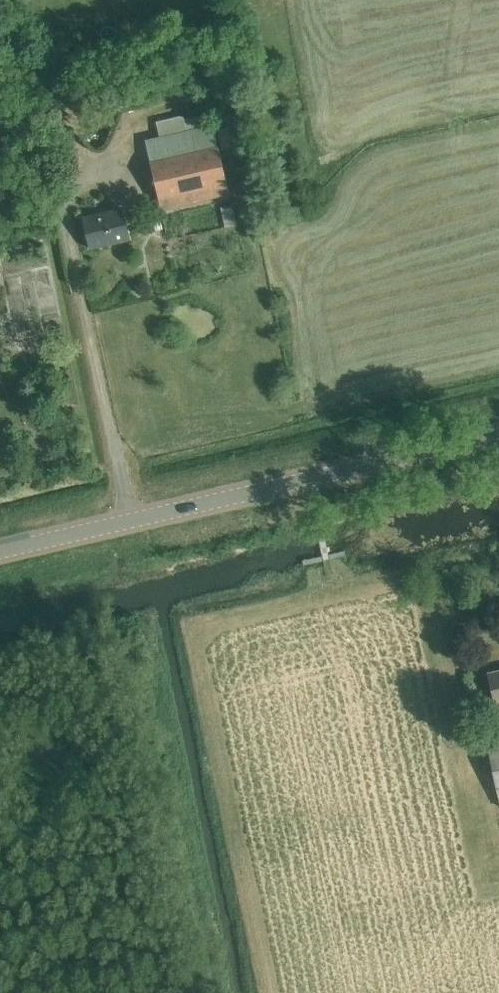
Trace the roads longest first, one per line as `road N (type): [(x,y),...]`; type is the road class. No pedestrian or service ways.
road 1 (tertiary): [(0,558),(498,435)]

